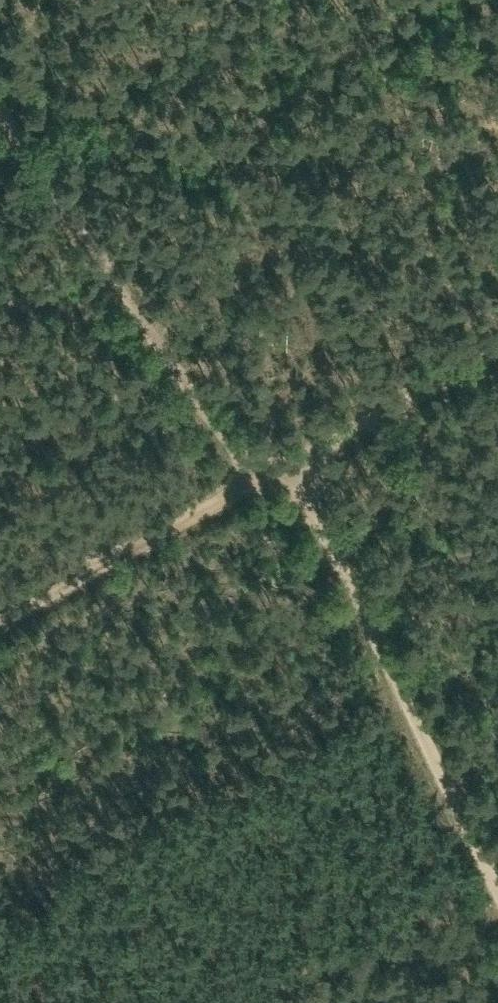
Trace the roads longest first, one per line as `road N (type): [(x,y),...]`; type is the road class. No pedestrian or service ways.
road 1 (track): [(250,486),(0,107)]
road 2 (track): [(291,465),(469,832)]
road 3 (track): [(250,486),(0,623)]
road 4 (track): [(497,351),(291,465)]

